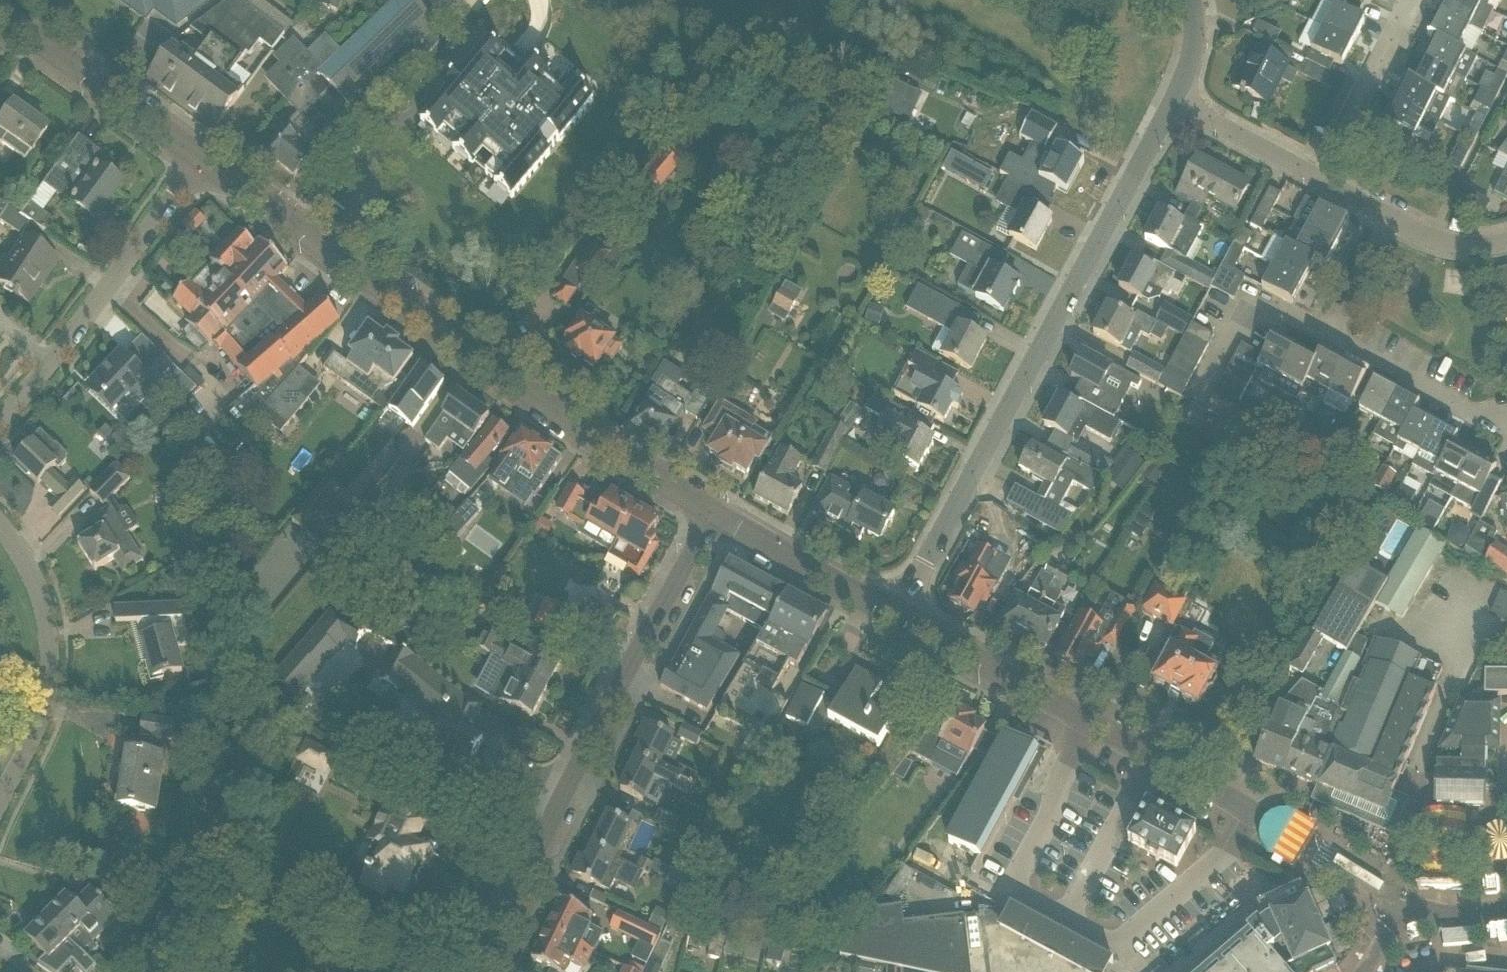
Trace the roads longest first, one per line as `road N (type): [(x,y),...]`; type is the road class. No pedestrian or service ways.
road 1 (tertiary): [(715,516),(203,158)]
road 2 (tertiary): [(1405,902),(895,616)]
road 3 (unclassified): [(895,616),(1173,102)]
road 4 (unclassified): [(473,971),(576,764),(715,516)]
road 5 (unclassified): [(0,424),(203,158)]
road 6 (unclassified): [(0,528),(37,590),(49,643),(42,716),(0,804)]
road 7 (tertiary): [(203,158),(0,17)]
road 8 (residential): [(1331,339),(1250,297),(1195,401)]
road 9 (tertiary): [(895,616),(715,516)]
road 10 (residential): [(1319,180),(1410,0)]
road 11 (residential): [(1498,431),(1331,339)]
road 12 (residential): [(1319,180),(1173,102)]
road 13 (residential): [(1331,339),(1394,220)]
road 14 (residential): [(1506,247),(1435,244),(1394,220)]

